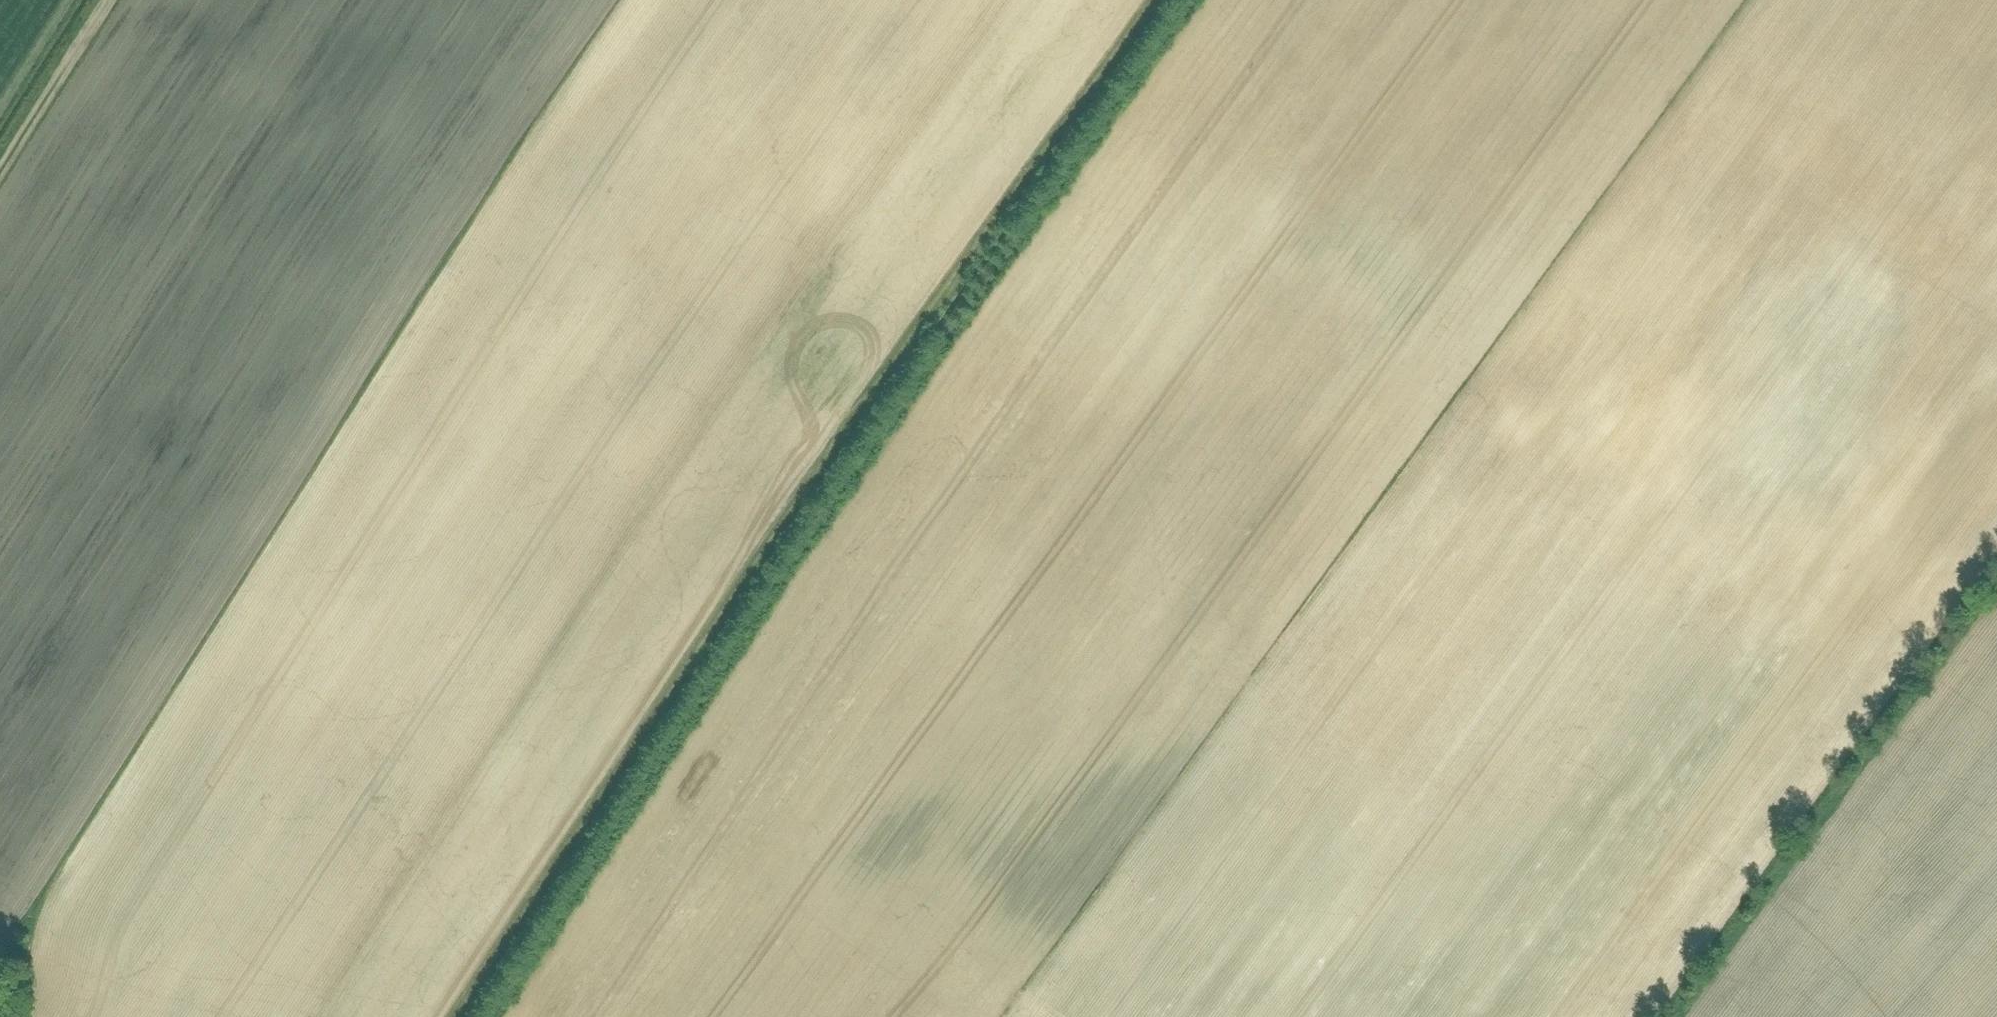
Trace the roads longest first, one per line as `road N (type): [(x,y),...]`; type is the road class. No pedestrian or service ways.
road 1 (track): [(0,181),(114,0)]

